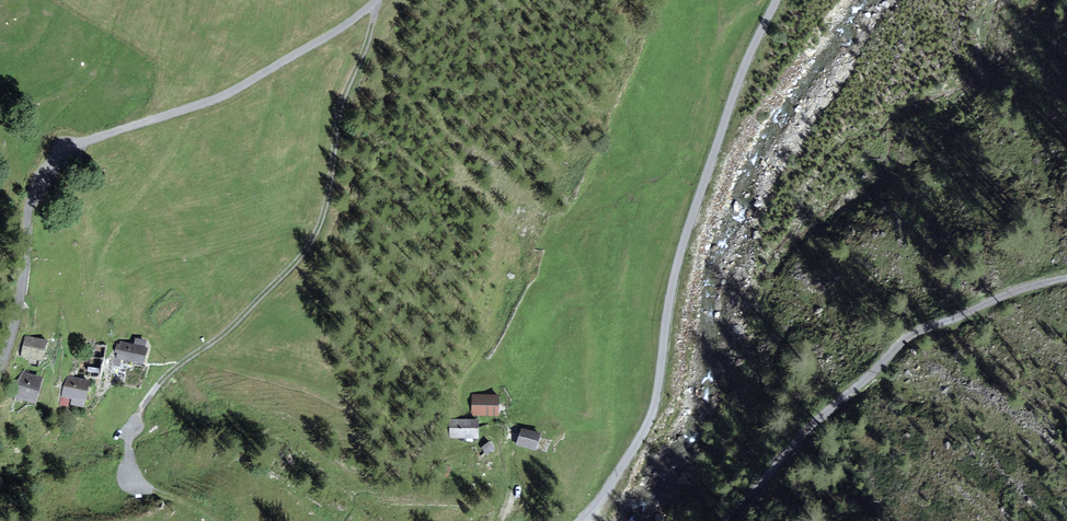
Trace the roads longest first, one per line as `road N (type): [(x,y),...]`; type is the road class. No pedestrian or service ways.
road 1 (unclassified): [(377,0),(225,96),(75,145),(56,159),(33,193),(21,291),(0,375)]
road 2 (unclassified): [(579,520),(654,414),(694,220),(778,0)]
road 3 (track): [(1066,278),(907,338),(823,414),(729,520)]

